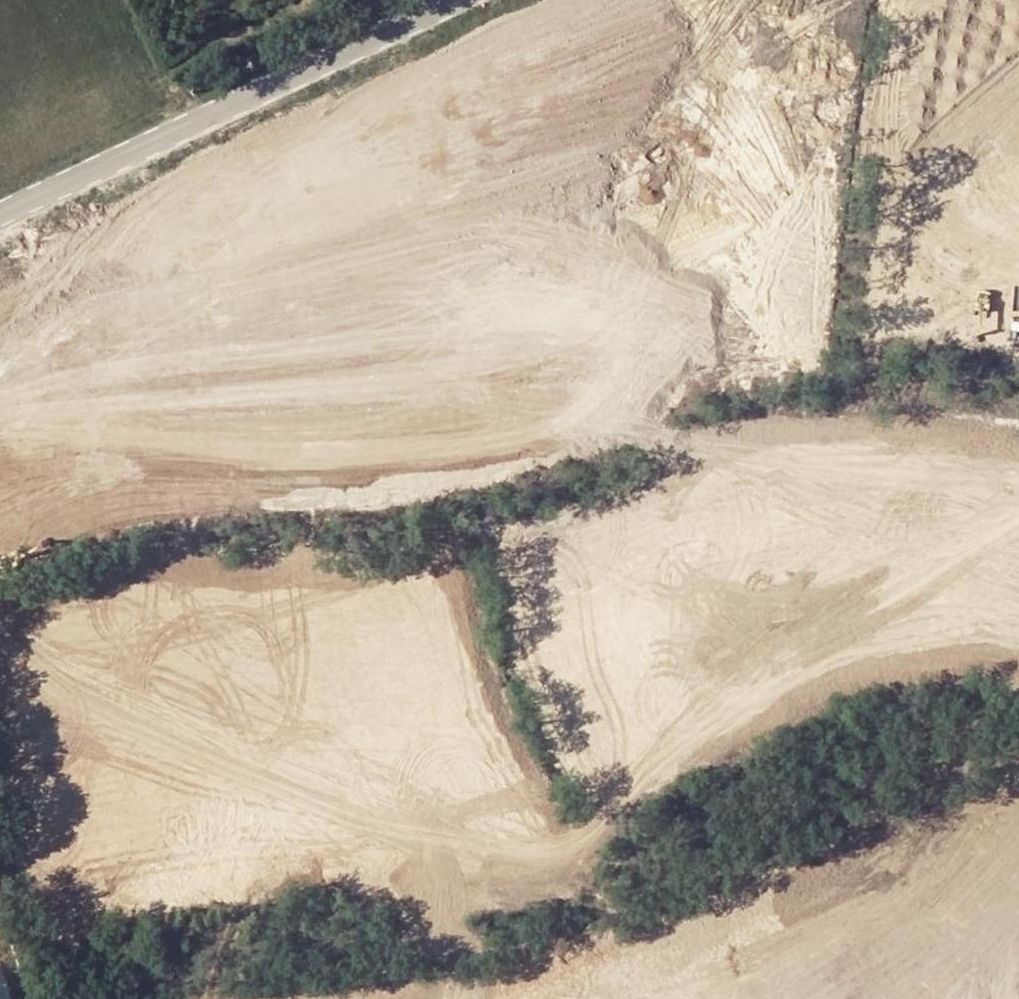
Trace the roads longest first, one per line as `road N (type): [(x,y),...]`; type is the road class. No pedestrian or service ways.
road 1 (tertiary): [(0,219),(463,0)]

